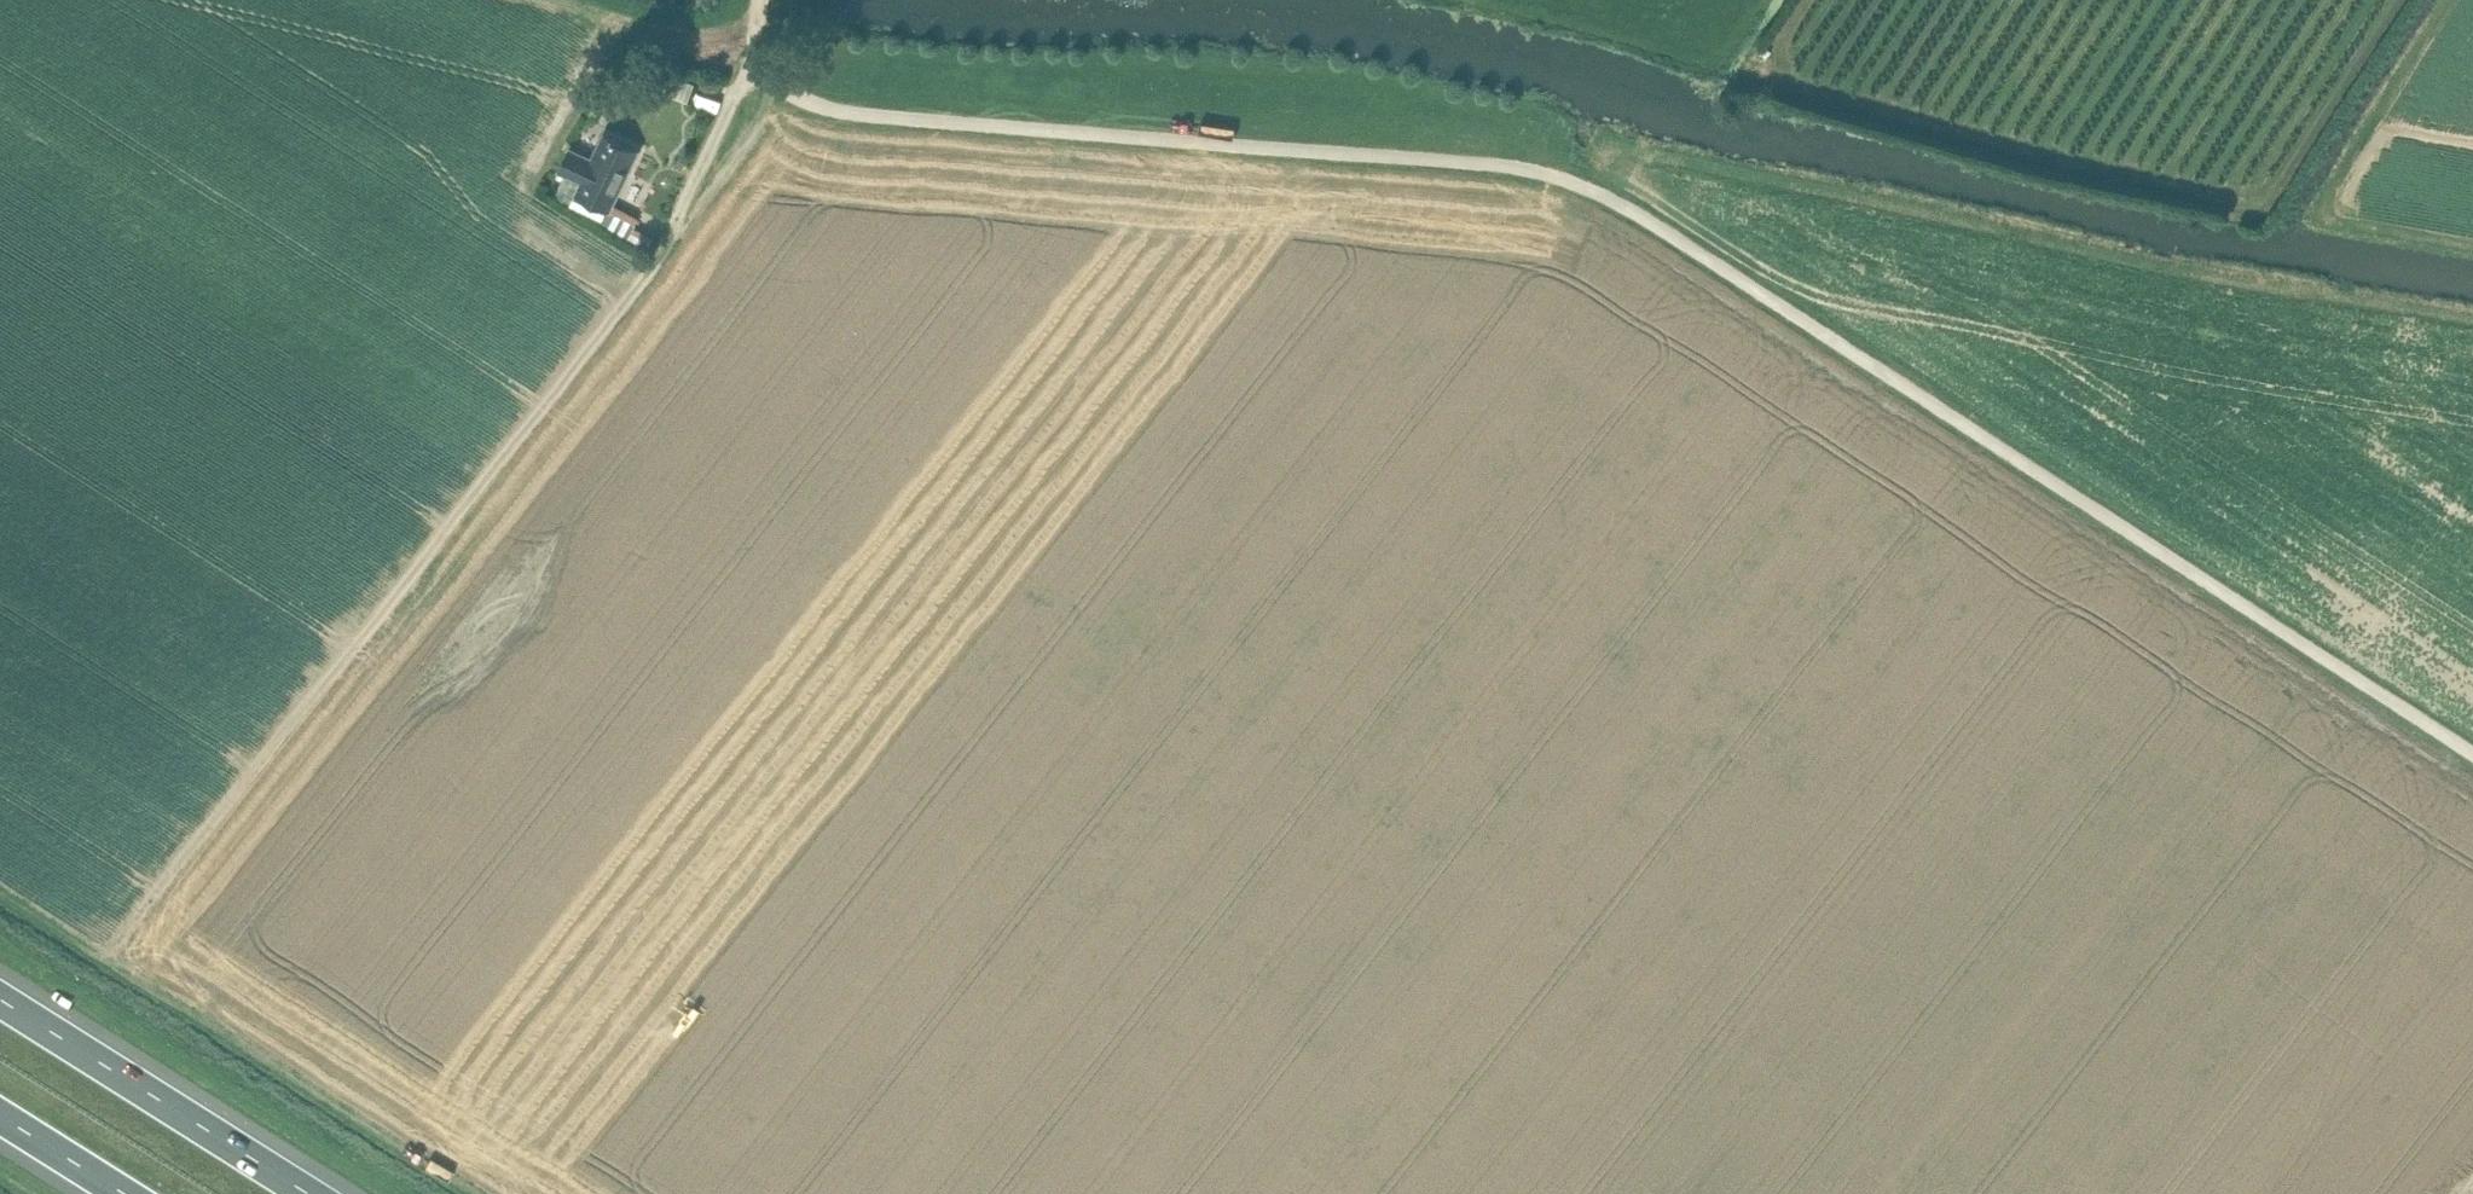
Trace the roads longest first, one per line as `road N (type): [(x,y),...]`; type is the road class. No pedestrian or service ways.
road 1 (unclassified): [(2472,753),(1648,218),(1586,187),(1489,164),(828,109),(786,90),(761,64),(754,37),(761,0)]
road 2 (motorway): [(313,1193),(0,995)]
road 3 (motorway): [(0,1119),(120,1193)]

